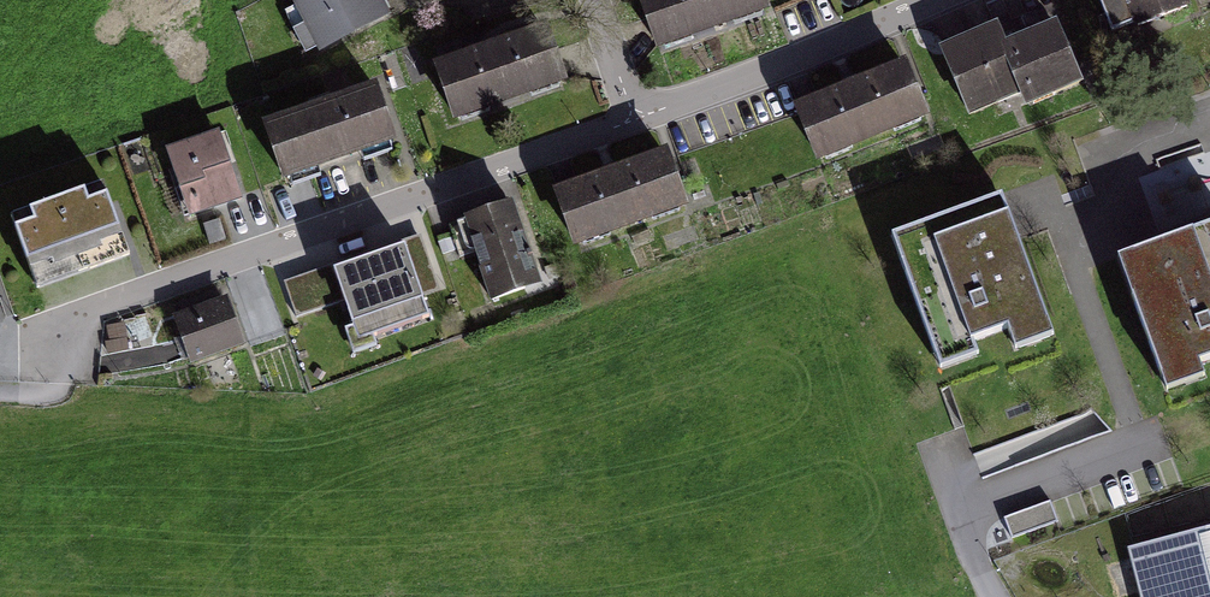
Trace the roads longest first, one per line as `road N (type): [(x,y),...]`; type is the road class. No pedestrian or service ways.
road 1 (residential): [(635,118),(50,321)]
road 2 (residential): [(930,0),(635,118)]
road 3 (residential): [(635,118),(599,0)]

